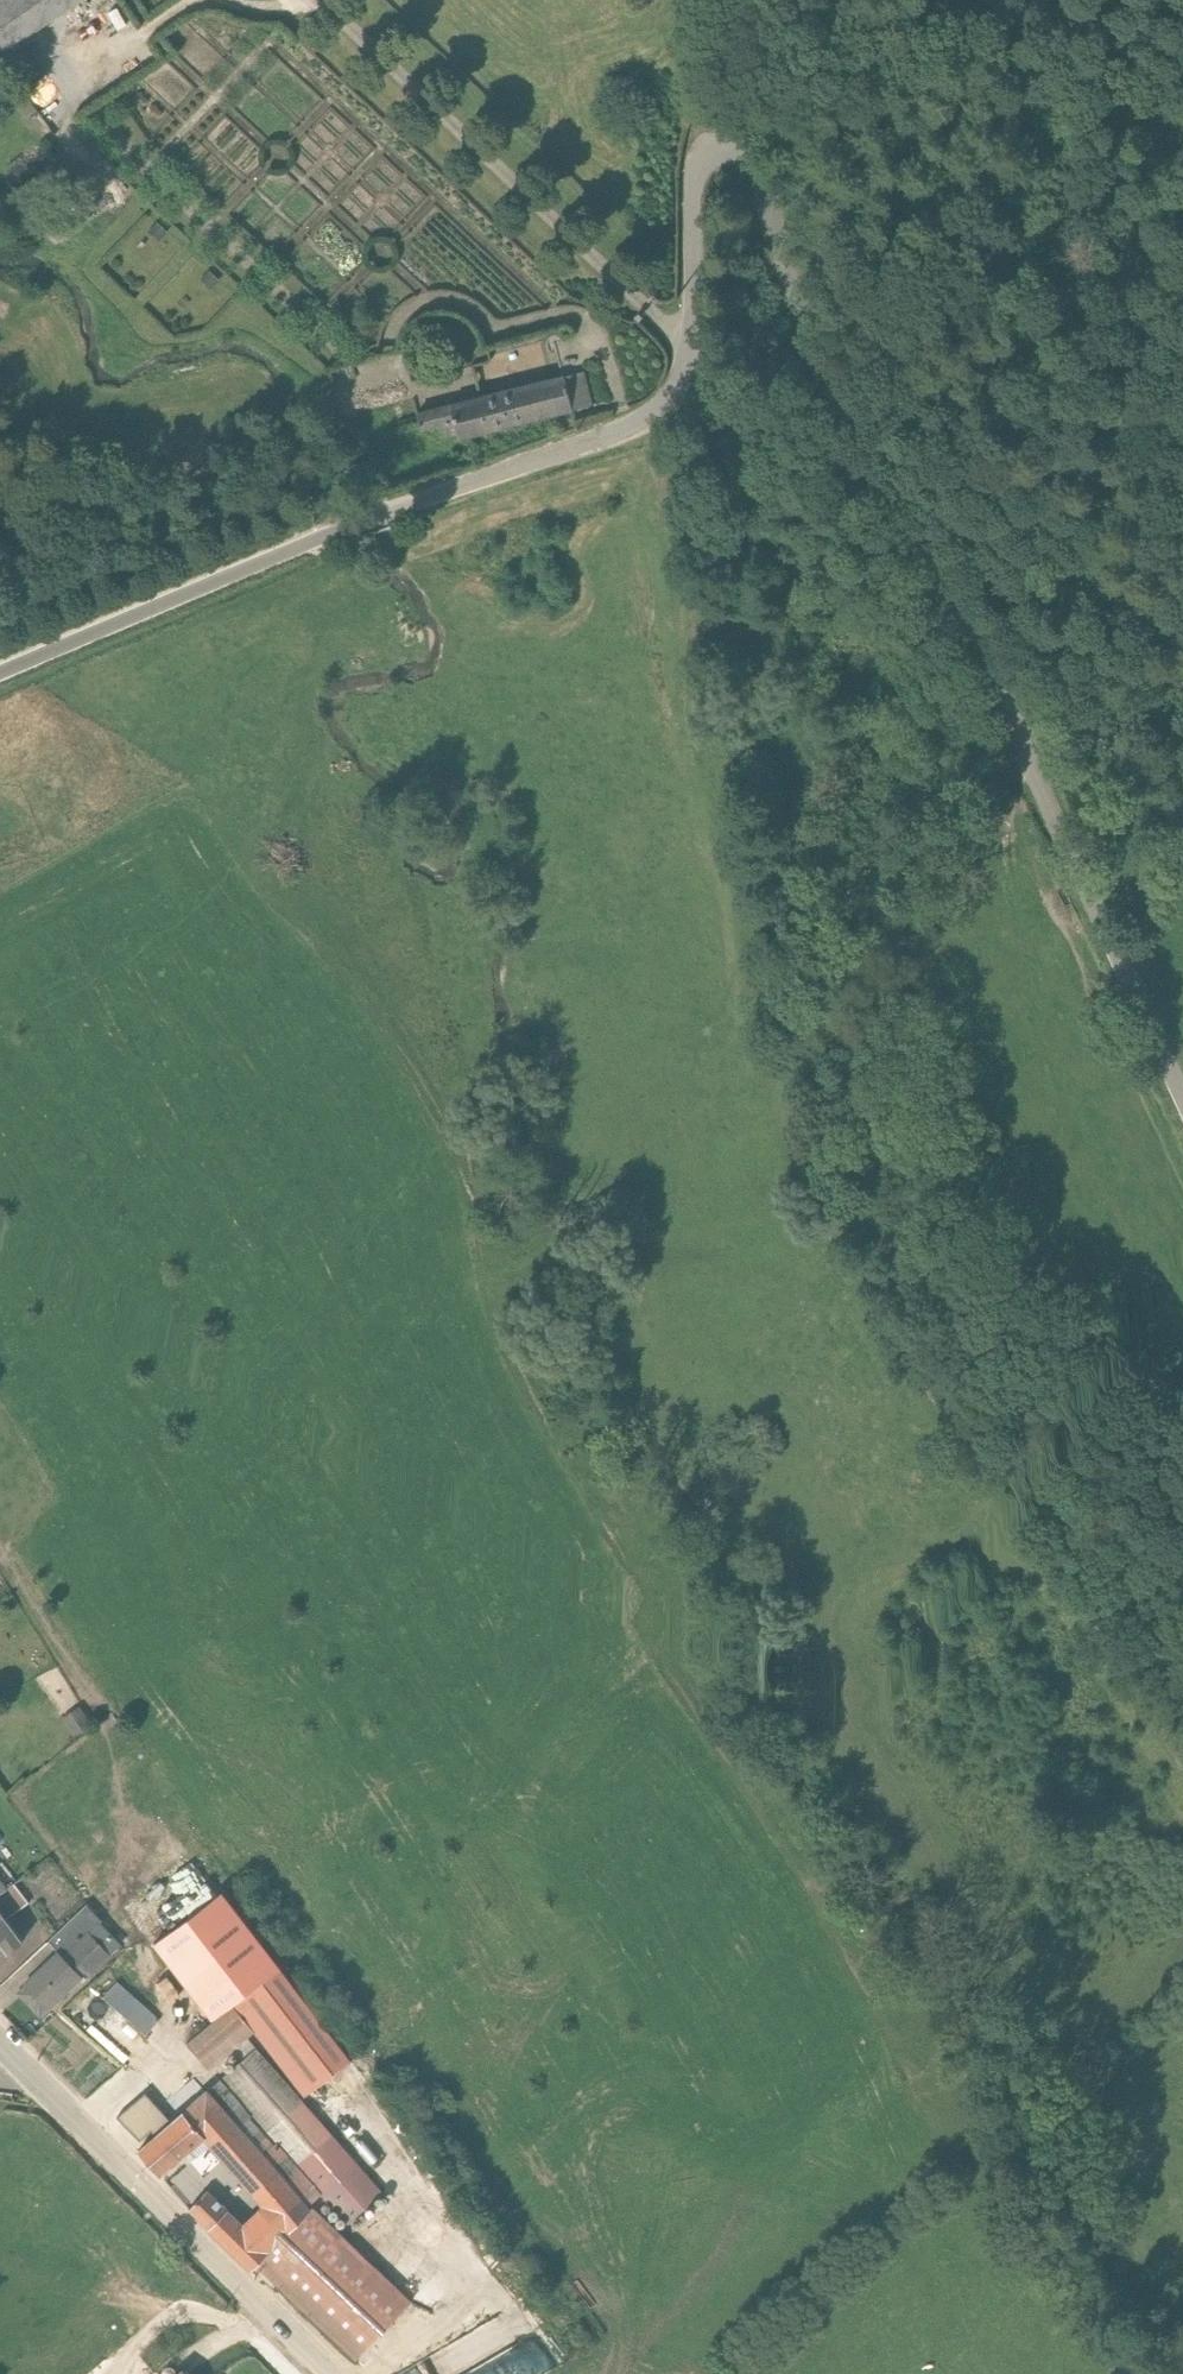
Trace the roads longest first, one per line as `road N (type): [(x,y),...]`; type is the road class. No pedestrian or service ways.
road 1 (tertiary): [(1182,1119),(1019,740),(822,384),(786,301),(761,192),(745,173),(726,167),(703,173),(694,189),(685,229),(694,307),(688,375),(669,426),(646,446),(311,569),(0,703)]
road 2 (track): [(315,0),(267,35),(232,31),(201,12),(71,102),(137,196),(329,376),(349,418),(381,408),(379,365),(421,326),(465,334),(486,361),(567,342),(598,366),(619,459)]
road 3 (tertiary): [(330,2373),(0,2042)]

